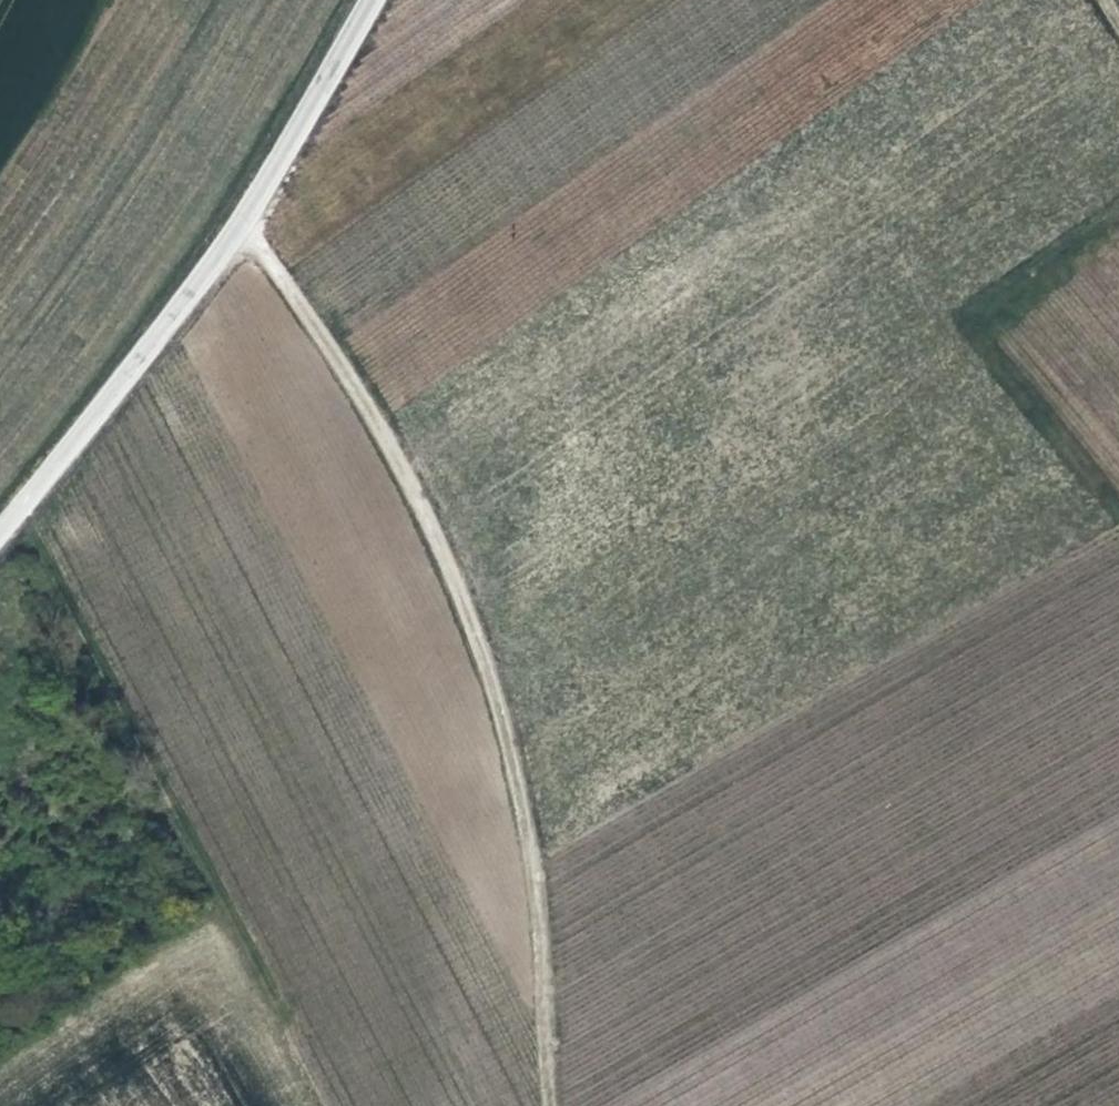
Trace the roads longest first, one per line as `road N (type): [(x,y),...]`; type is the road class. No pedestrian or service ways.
road 1 (track): [(236,219),(375,407),(470,621),(526,815),(554,1105)]
road 2 (tertiary): [(369,0),(256,193),(0,519)]

